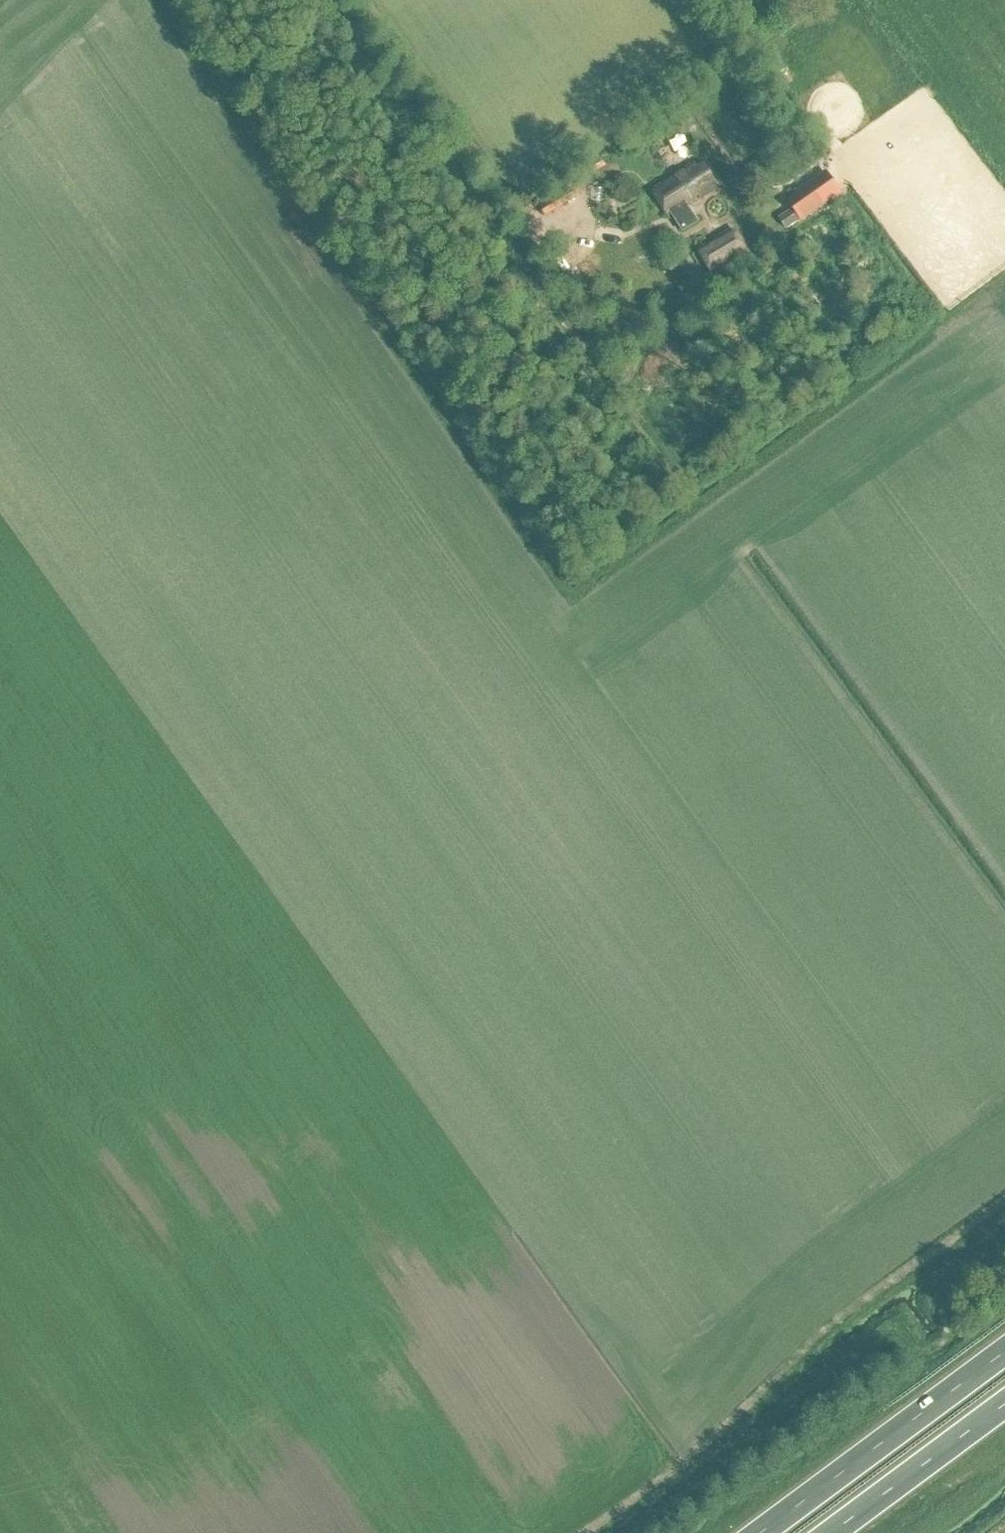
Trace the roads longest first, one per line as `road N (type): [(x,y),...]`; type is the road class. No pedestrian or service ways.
road 1 (track): [(362,0),(528,230),(564,244)]
road 2 (trunk): [(1004,1352),(761,1532)]
road 3 (trunk): [(832,1532),(1004,1405)]

